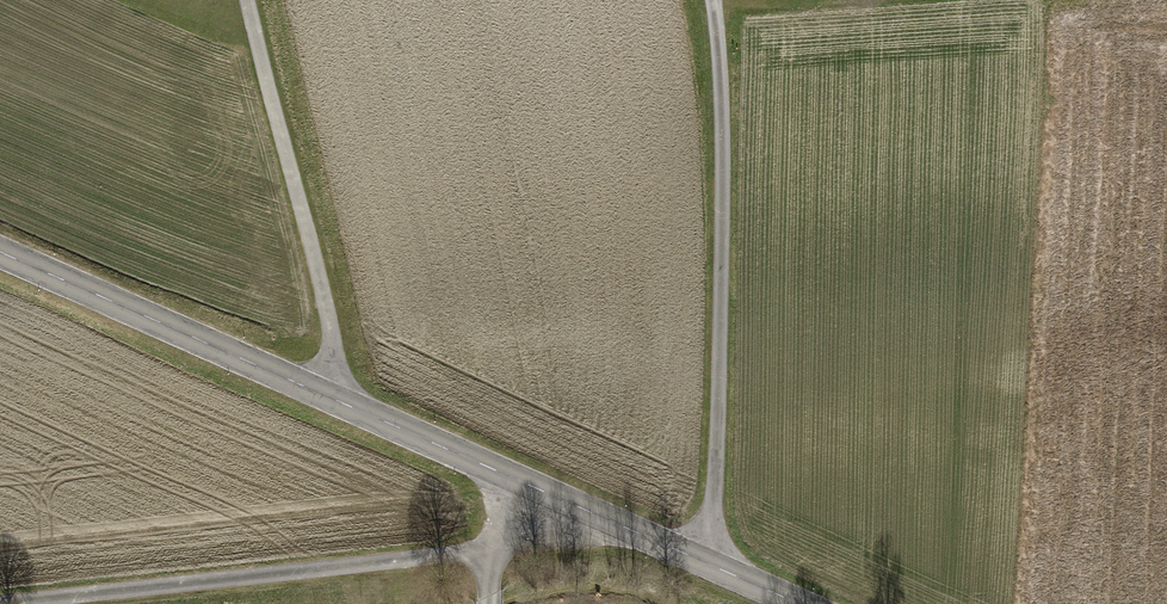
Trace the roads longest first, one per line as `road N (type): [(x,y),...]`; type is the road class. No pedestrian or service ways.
road 1 (tertiary): [(0,258),(799,603)]
road 2 (track): [(700,561),(711,530),(717,460),(725,132),(716,0)]
road 3 (track): [(542,490),(493,549),(45,603)]

